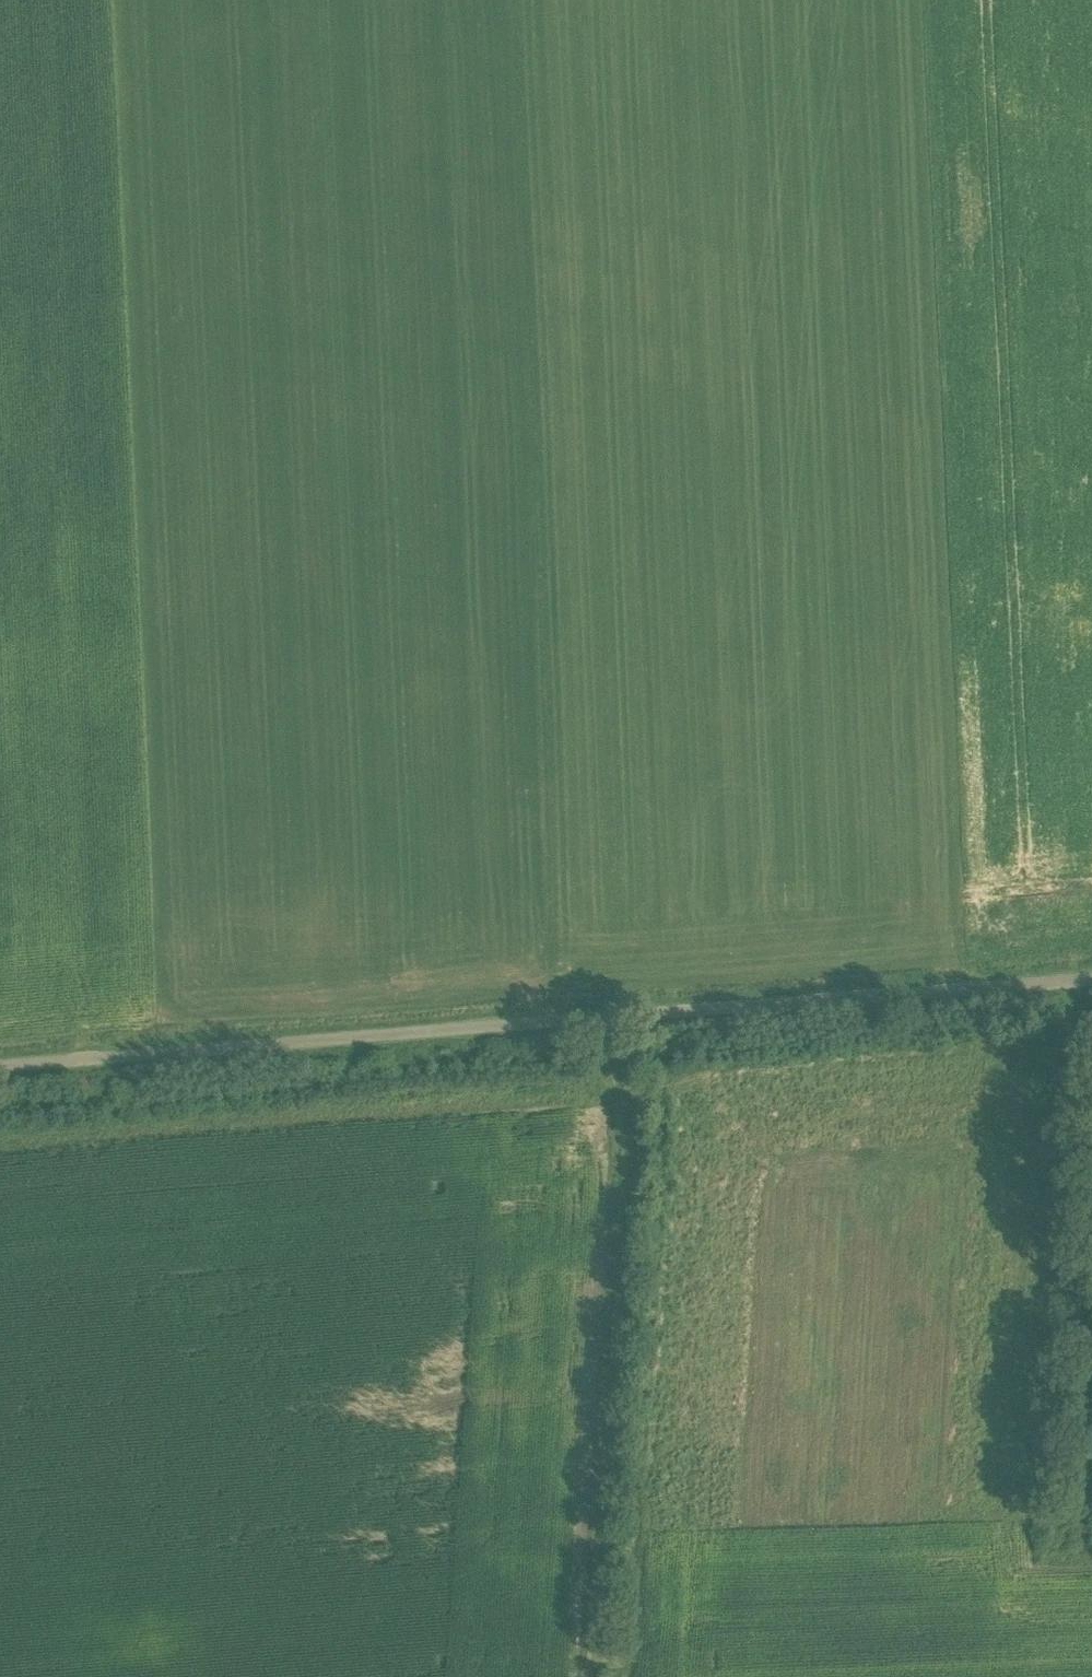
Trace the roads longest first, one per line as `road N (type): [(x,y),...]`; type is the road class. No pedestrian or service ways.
road 1 (unclassified): [(1091,992),(0,1076)]

